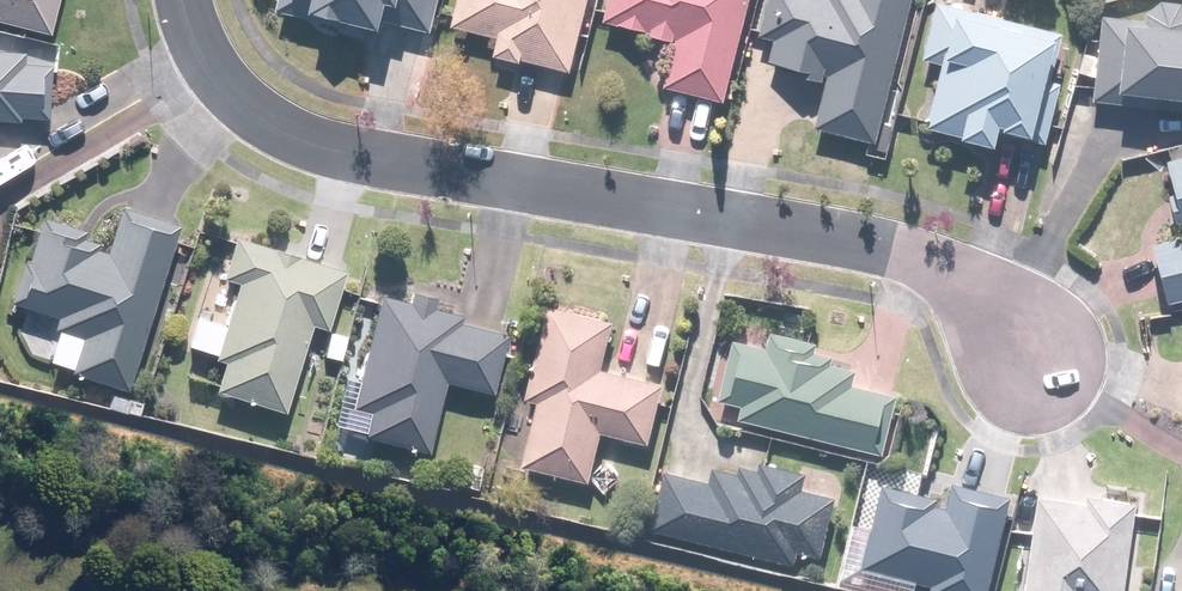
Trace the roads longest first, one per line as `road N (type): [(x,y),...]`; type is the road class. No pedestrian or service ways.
road 1 (residential): [(184,0),(195,53),(247,107),(336,154),(862,242),(943,273),(1050,364)]

